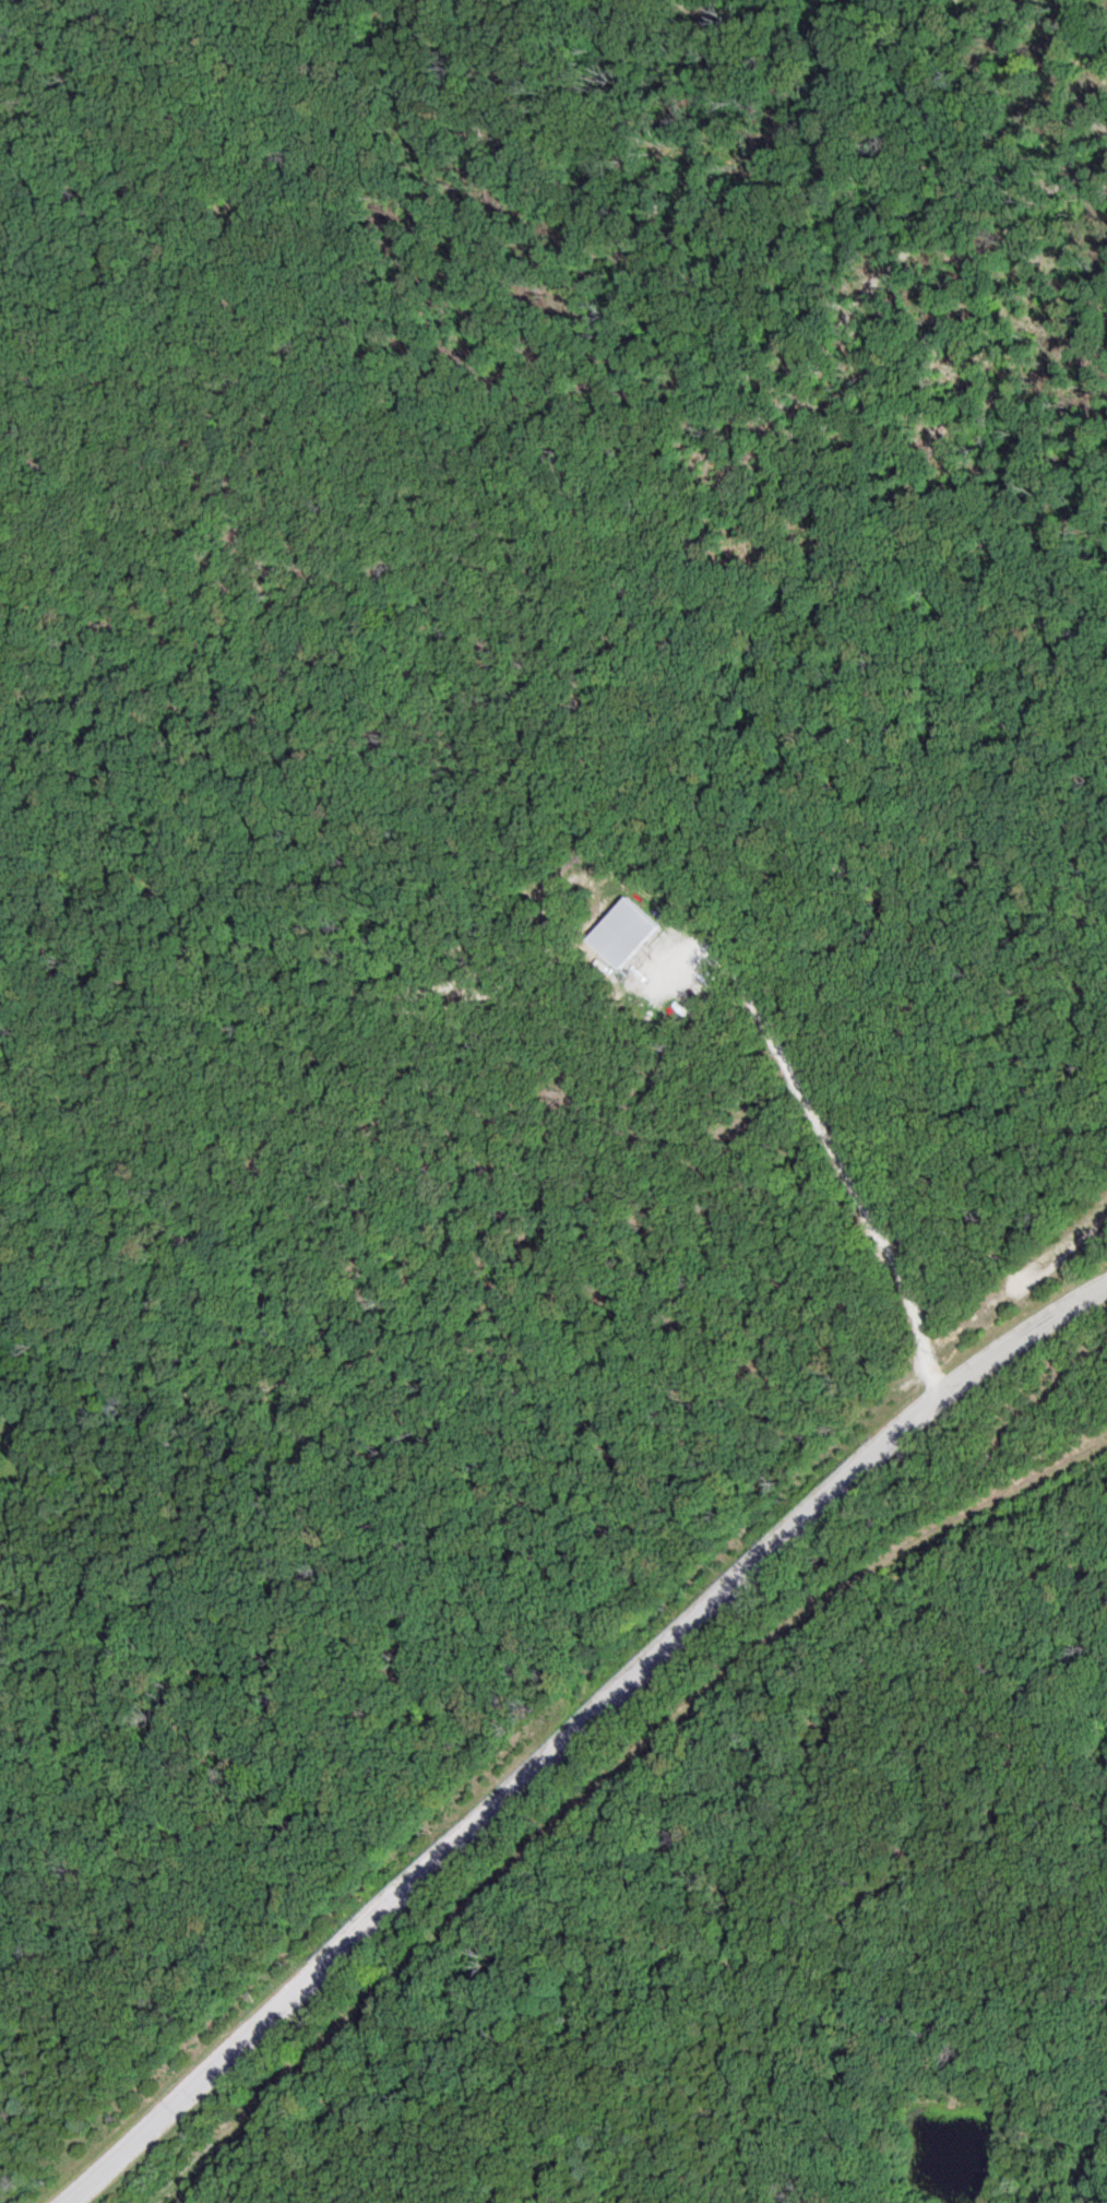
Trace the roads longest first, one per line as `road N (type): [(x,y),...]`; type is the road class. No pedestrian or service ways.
road 1 (tertiary): [(65,2202),(880,1445),(1048,1318),(1106,1288)]

